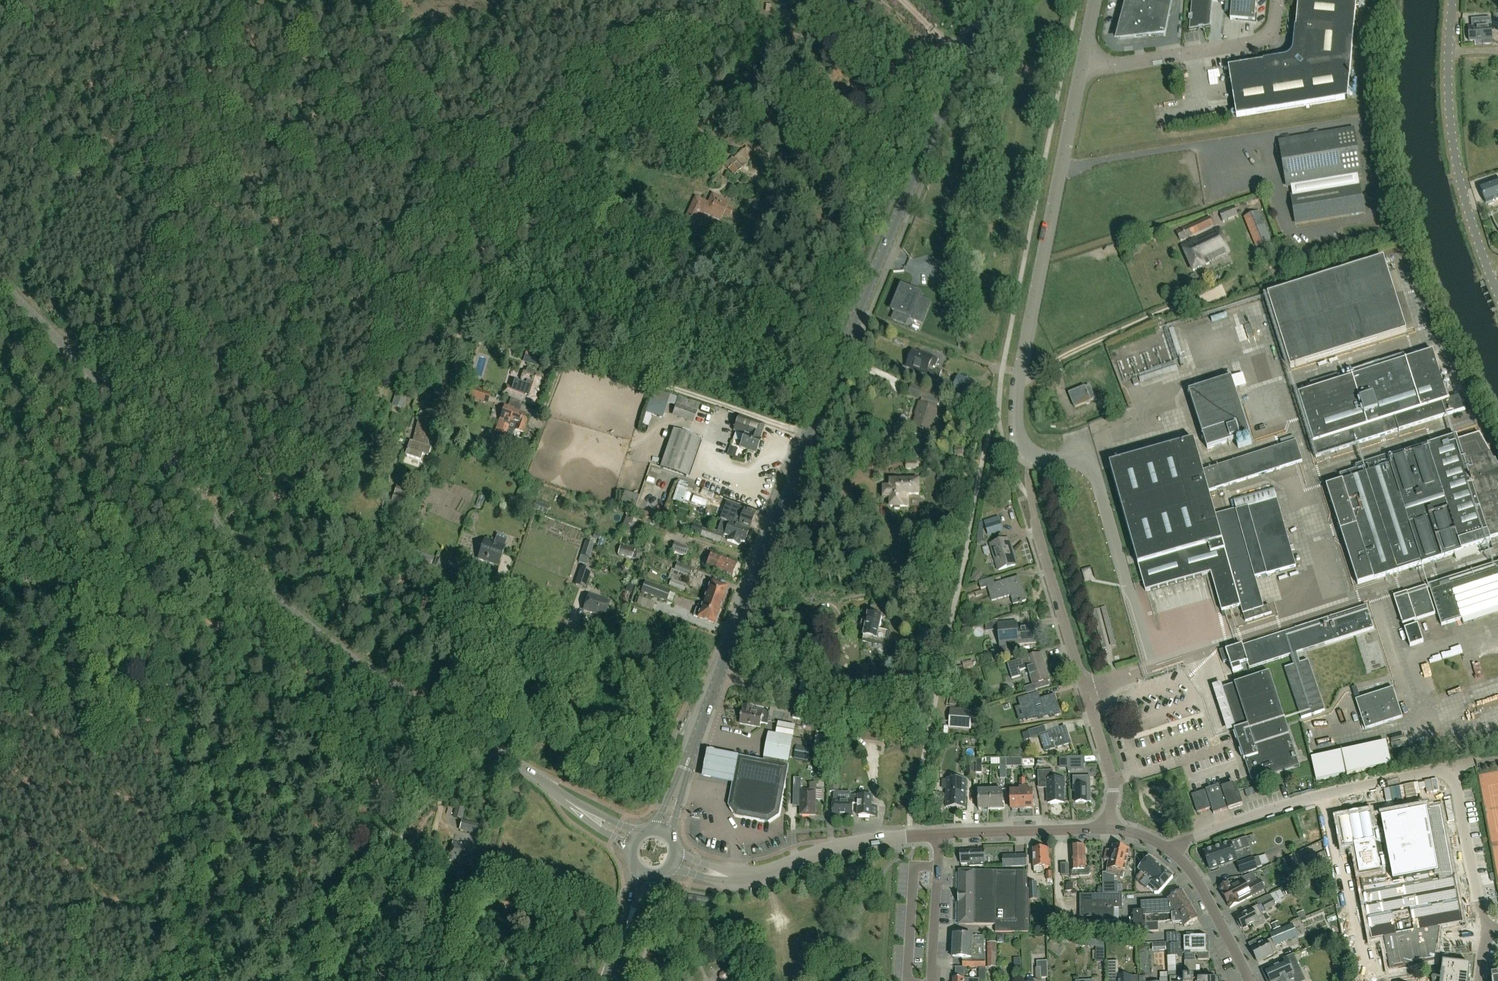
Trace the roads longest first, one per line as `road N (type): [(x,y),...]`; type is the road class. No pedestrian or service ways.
road 1 (secondary): [(660,832),(986,0)]
road 2 (tertiary): [(0,279),(120,405),(236,576),(632,844)]
road 3 (track): [(210,635),(147,903),(0,910)]
road 4 (unclassified): [(1028,453),(1014,410),(1081,69)]
road 5 (residential): [(1106,829),(1111,781),(1036,521)]
road 6 (unclassified): [(1497,296),(1470,223),(1452,137),(1451,0)]
road 7 (track): [(210,635),(449,757),(465,733)]
road 8 (track): [(0,458),(151,545),(210,635)]
road 9 (tertiary): [(940,834),(841,847),(751,878),(673,861)]
road 10 (track): [(293,980),(449,757)]
road 11 (track): [(402,825),(192,712)]
road 12 (unclassified): [(1081,69),(1258,42),(1270,34),(1276,0)]
road 13 (tertiary): [(1249,980),(1183,863),(1150,839),(1106,829)]
road 14 (track): [(210,635),(134,599),(0,582)]
road 15 (track): [(231,980),(342,793)]
road 16 (tertiary): [(1106,829),(940,834)]
road 17 (residential): [(936,980),(940,834)]

